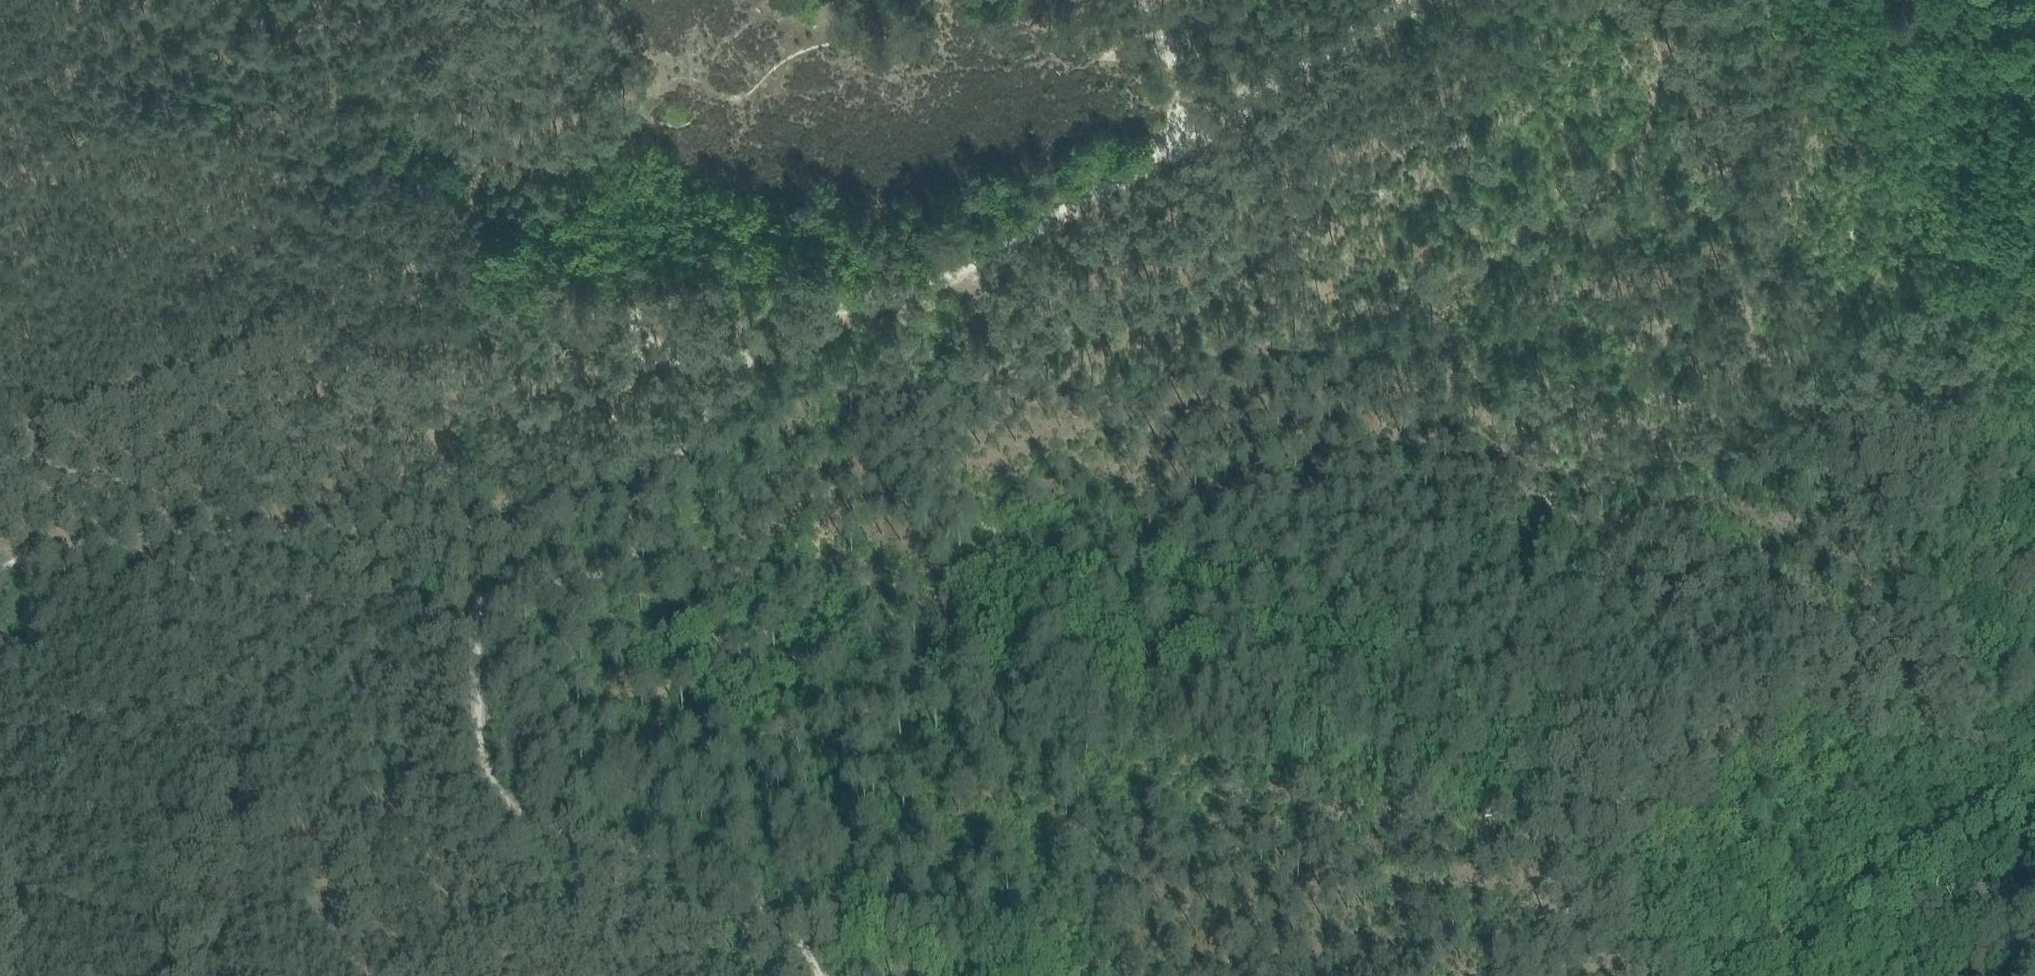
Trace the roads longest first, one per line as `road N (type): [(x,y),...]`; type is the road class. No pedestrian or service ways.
road 1 (unclassified): [(2034,780),(1732,975)]

